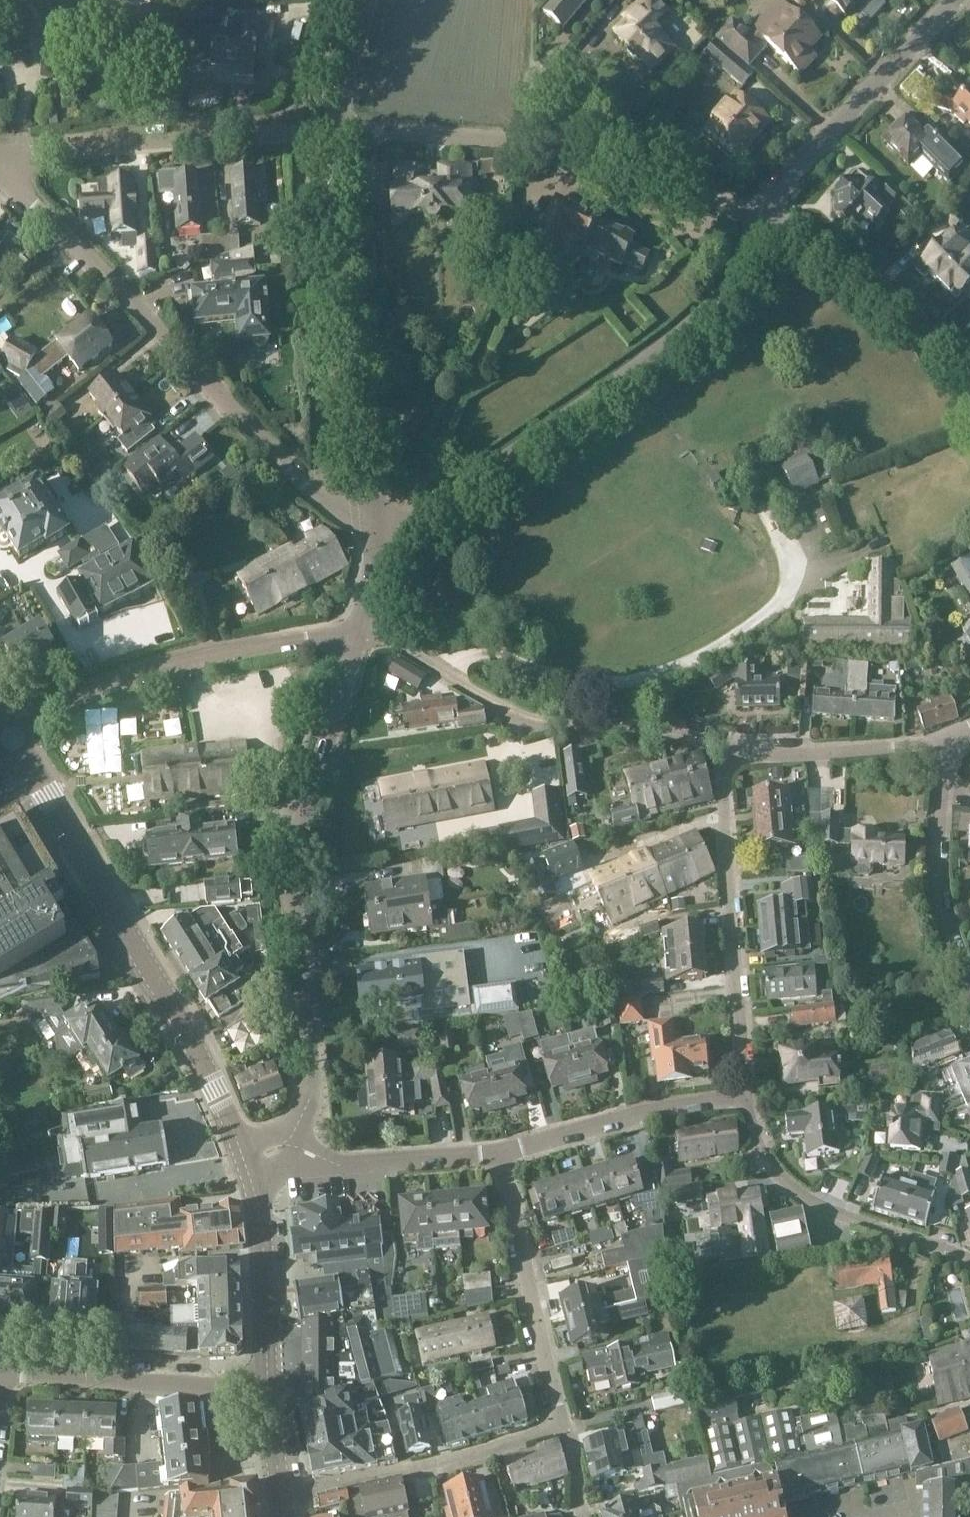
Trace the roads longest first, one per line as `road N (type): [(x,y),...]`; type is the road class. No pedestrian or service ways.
road 1 (residential): [(289,1145),(309,1097),(310,1057),(292,871),(359,634)]
road 2 (residential): [(378,520),(321,498),(0,174)]
road 3 (residential): [(378,520),(423,517),(689,322),(735,263),(760,211)]
road 4 (tertiary): [(246,1164),(174,1005),(13,737)]
road 5 (residential): [(760,211),(532,142),(335,131)]
road 6 (residential): [(359,634),(385,635),(514,713),(711,740),(723,753)]
road 7 (residential): [(378,520),(334,213),(335,131)]
road 8 (residential): [(13,737),(118,680),(210,653),(359,634)]
road 9 (residential): [(723,753),(744,1098)]
road 10 (residential): [(0,166),(35,153),(335,131)]
road 11 (residential): [(744,1098),(765,1159),(818,1207),(969,1261)]
road 12 (residential): [(281,1497),(562,1426)]
road 13 (residential): [(760,211),(954,0)]
road 14 (residential): [(499,1151),(562,1426)]
road 15 (residential): [(269,1387),(1,1371)]
road 16 (residential): [(969,366),(878,284),(760,211)]
road 17 (residential): [(499,1151),(645,1112),(744,1098)]
road 18 (residential): [(969,986),(936,882),(943,743)]
road 19 (tertiary): [(269,1387),(262,1221),(246,1164)]
road 20 (residential): [(723,753),(943,743)]
road 21 (residential): [(289,1145),(340,1166),(499,1151)]
road 22 (residential): [(335,131),(369,0)]

